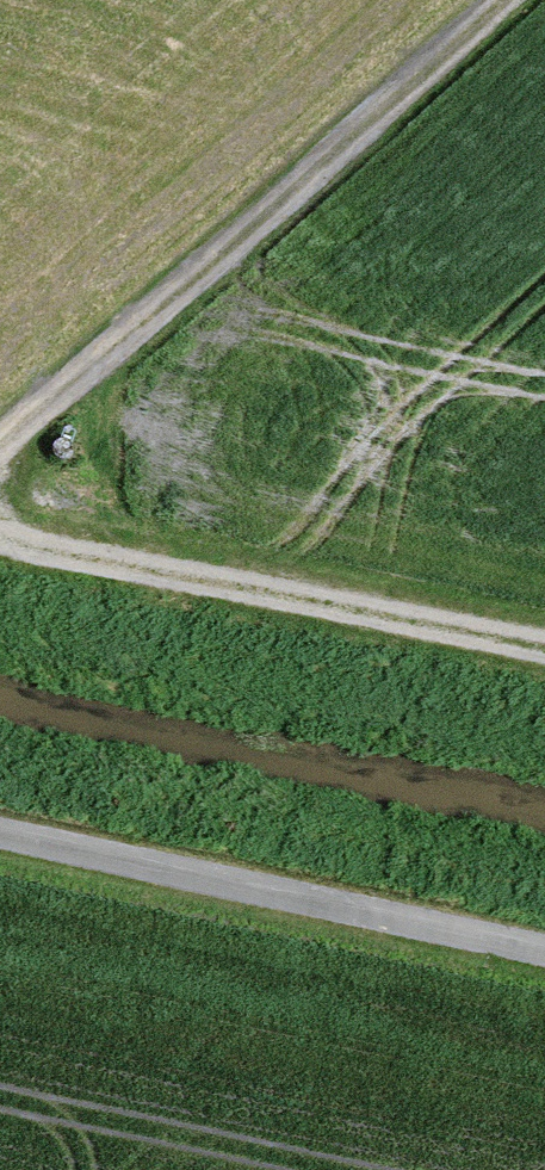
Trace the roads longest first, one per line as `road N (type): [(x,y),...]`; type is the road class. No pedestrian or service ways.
road 1 (track): [(497,0),(0,455)]
road 2 (track): [(544,945),(0,828)]
road 3 (track): [(544,649),(0,532)]

